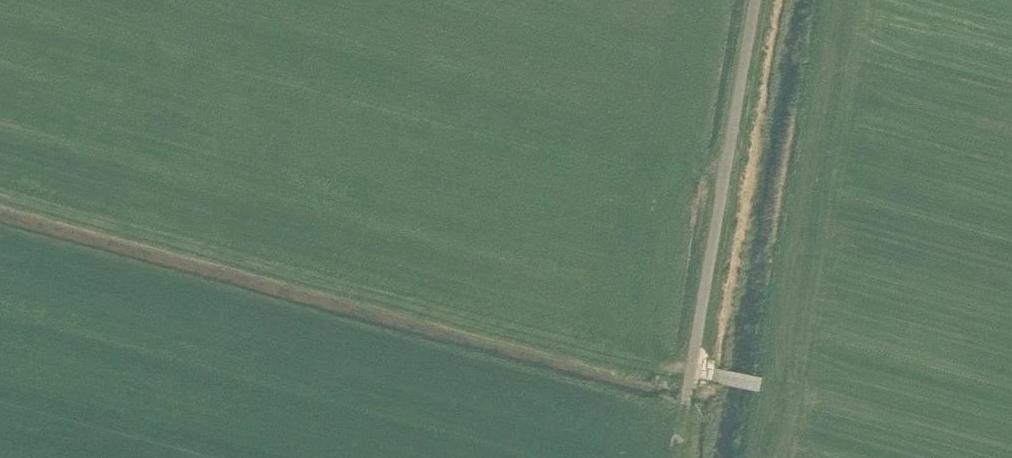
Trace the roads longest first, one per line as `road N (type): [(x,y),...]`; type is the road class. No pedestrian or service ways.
road 1 (unclassified): [(755,0),(685,404)]

